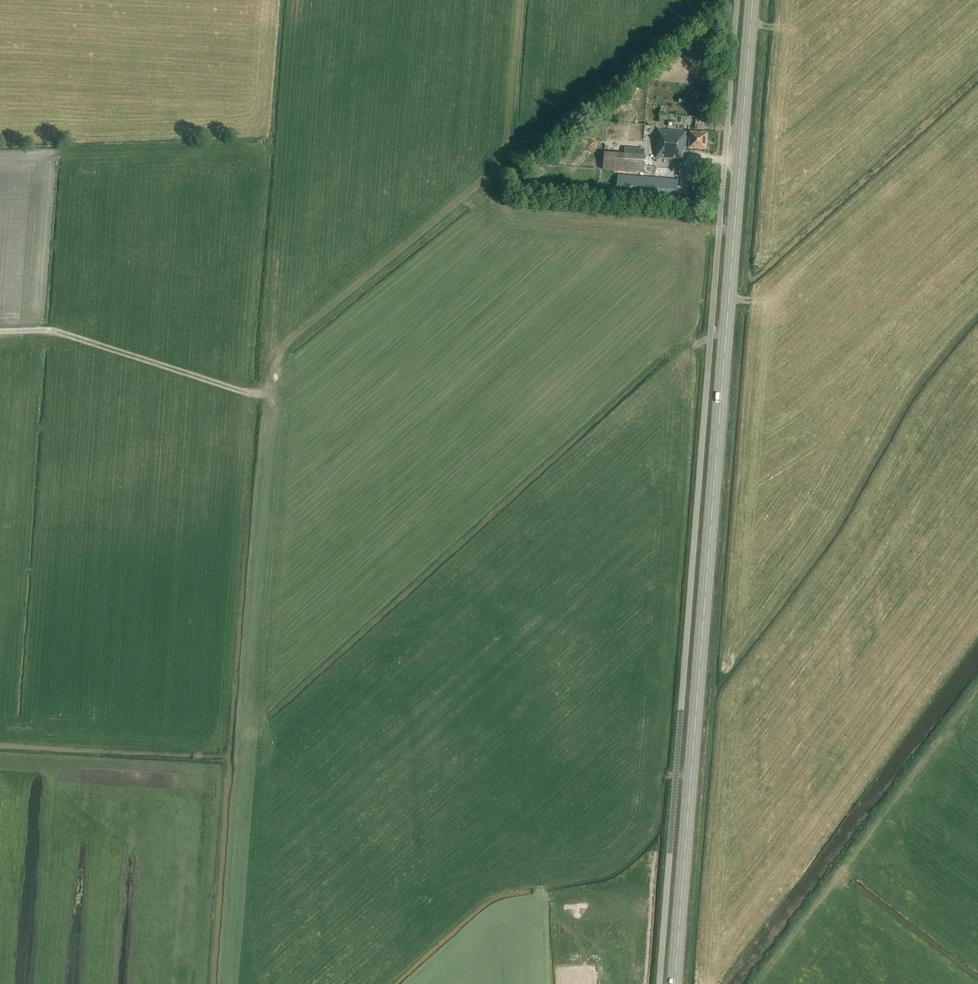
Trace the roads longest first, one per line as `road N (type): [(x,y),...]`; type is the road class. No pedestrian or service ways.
road 1 (secondary): [(675,983),(753,0)]

